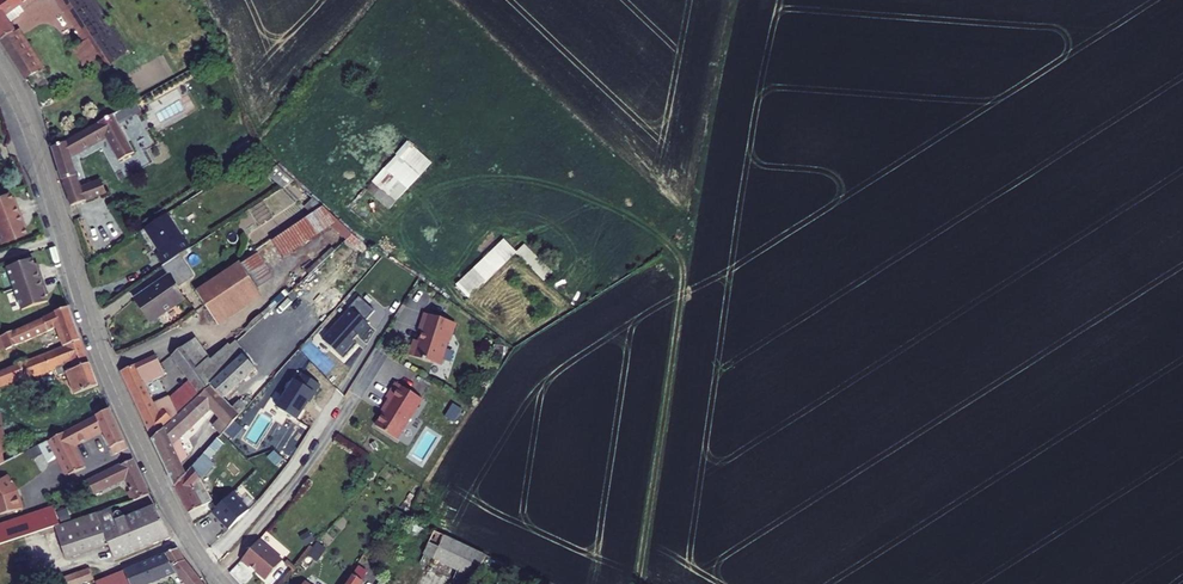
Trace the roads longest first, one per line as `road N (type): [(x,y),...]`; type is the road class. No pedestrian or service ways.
road 1 (residential): [(0,66),(32,133),(106,370),(175,517),(216,577)]
road 2 (residential): [(216,577),(291,491),(382,354)]

